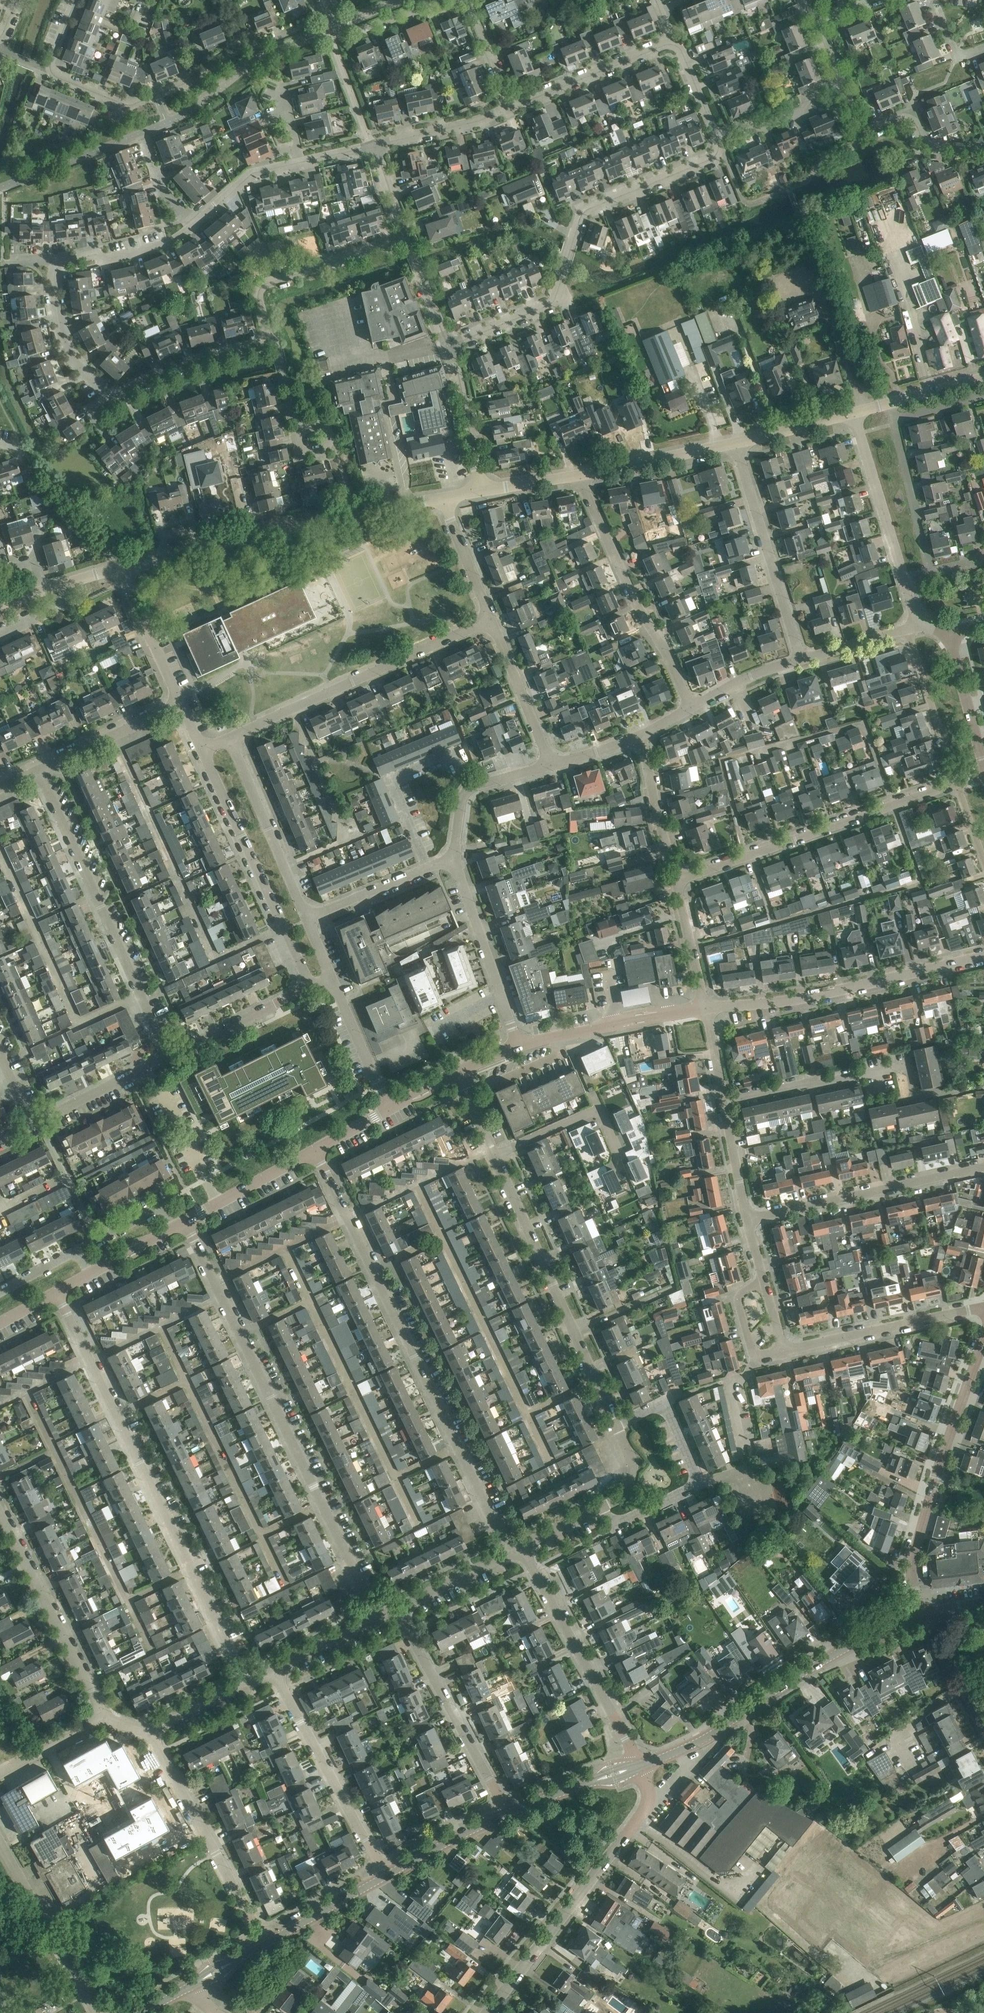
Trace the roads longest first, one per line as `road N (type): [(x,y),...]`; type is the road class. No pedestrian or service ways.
road 1 (residential): [(509,1552),(316,1150)]
road 2 (residential): [(378,1617),(185,1221)]
road 3 (residential): [(247,1682),(56,1291)]
road 4 (residential): [(448,346),(550,304),(586,210),(710,160),(715,134)]
road 5 (tertiary): [(120,568),(280,527),(442,498)]
road 6 (unclassified): [(639,1767),(699,1741),(803,1672),(918,1613)]
road 7 (residential): [(58,265),(61,337),(72,359),(112,396),(251,348),(266,336)]
road 8 (residential): [(172,1057),(38,770)]
road 9 (residential): [(488,2012),(645,1809),(639,1767)]
road 10 (residential): [(676,880),(958,782)]
road 11 (residential): [(616,1425),(494,1154)]
road 12 (residential): [(230,737),(491,619)]
road 13 (unclassified): [(918,1613),(913,1568),(935,1477),(983,1340)]
road 14 (residential): [(705,1008),(813,997),(983,956)]
road 15 (residential): [(314,986),(203,749)]
road 16 (residential): [(603,1506),(615,1526),(701,1485),(664,1404),(616,1425)]
road 17 (residential): [(693,707),(579,475)]
road 18 (residential): [(639,1767),(522,1546)]
road 19 (residential): [(265,1944),(149,1731)]
road 20 (residential): [(747,1220),(983,1167)]
road 21 (residential): [(385,1876),(274,1669)]
road 22 (residential): [(507,1812),(397,1608)]
road 23 (residential): [(801,660),(735,442)]
road 24 (residential): [(104,1716),(0,1515)]
road 25 (residential): [(50,67),(57,77),(129,105),(200,77),(239,48)]
road 26 (residential): [(784,1352),(983,1310)]
road 27 (residential): [(266,336),(262,286),(406,240)]
road 28 (residential): [(97,2012),(0,1837)]
road 29 (residential): [(518,1046),(456,860)]
road 30 (residential): [(307,917),(230,737)]
road 31 (residential): [(518,1046),(705,1008)]
road 32 (residential): [(724,1100),(904,1065)]
road 33 (residential): [(426,868),(387,777),(465,746)]
road 34 (residential): [(905,579),(854,411)]
road 35 (residential): [(674,45),(512,108)]
road 36 (residential): [(494,1154),(597,1109),(618,1158)]
road 37 (residential): [(958,782),(907,629)]
road 38 (tertiary): [(579,475),(735,442)]
road 39 (residential): [(172,1057),(314,986)]
road 40 (residential): [(456,860),(467,791),(552,765)]
road 41 (residential): [(552,765),(491,619)]
road 42 (residential): [(931,573),(895,419)]
road 43 (residential): [(38,770),(181,704)]
road 44 (residential): [(33,1126),(172,1057)]
road 45 (residential): [(374,145),(321,0)]
road 46 (residential): [(480,492),(448,346)]
road 47 (residential): [(181,704),(120,568)]
road 48 (residential): [(676,880),(643,735)]
road 49 (residential): [(56,1291),(185,1221)]
road 50 (residential): [(195,225),(167,244),(58,265)]
road 51 (residential): [(512,108),(374,145)]
road 52 (residential): [(715,134),(804,111),(811,95),(840,83)]
road 53 (unclassified): [(507,1812),(639,1767)]
road 54 (residential): [(390,1108),(333,982)]
road 55 (unclassified): [(265,1944),(385,1876)]
road 56 (unclassified): [(385,1876),(507,1812)]
road 57 (residential): [(983,764),(948,632)]
road 58 (residential): [(705,1008),(676,880)]
road 59 (residential): [(491,619),(442,498)]
road 60 (residential): [(866,130),(902,118),(927,144),(983,149)]
road 61 (residential): [(307,917),(426,868)]
road 62 (residential): [(160,1089),(218,1203)]
road 63 (residential): [(397,1608),(509,1552)]
road 64 (residential): [(299,163),(253,173),(195,225)]
road 65 (tertiary): [(735,442),(854,411)]
road 66 (residential): [(747,1220),(724,1100)]

